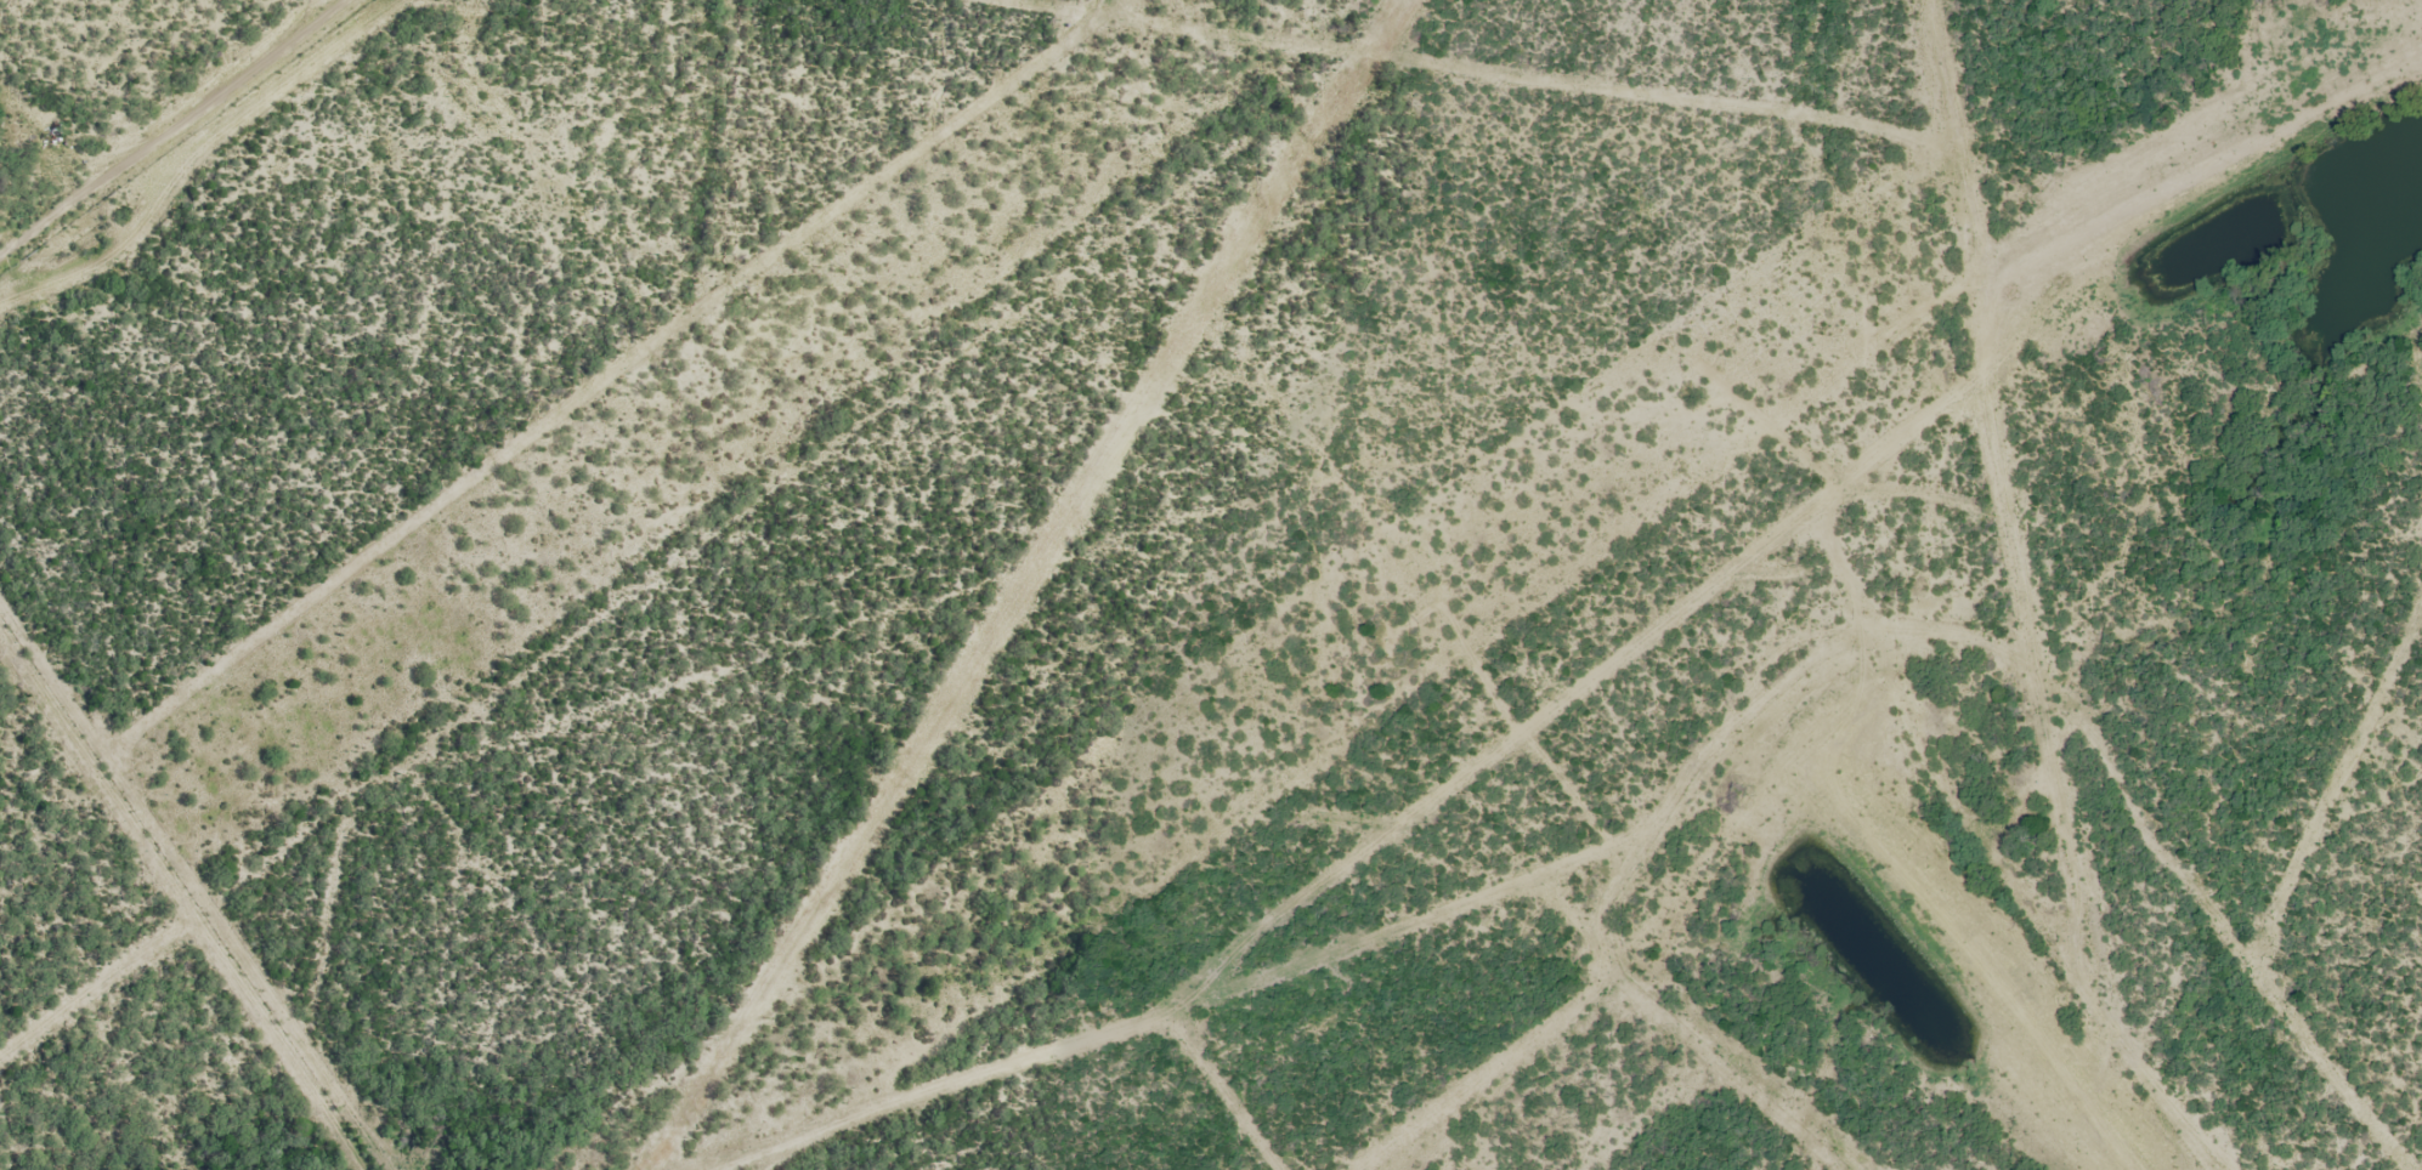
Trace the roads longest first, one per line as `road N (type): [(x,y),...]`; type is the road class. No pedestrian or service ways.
road 1 (residential): [(2222,1169),(2173,1111),(2161,1052),(2109,918),(1936,0)]

